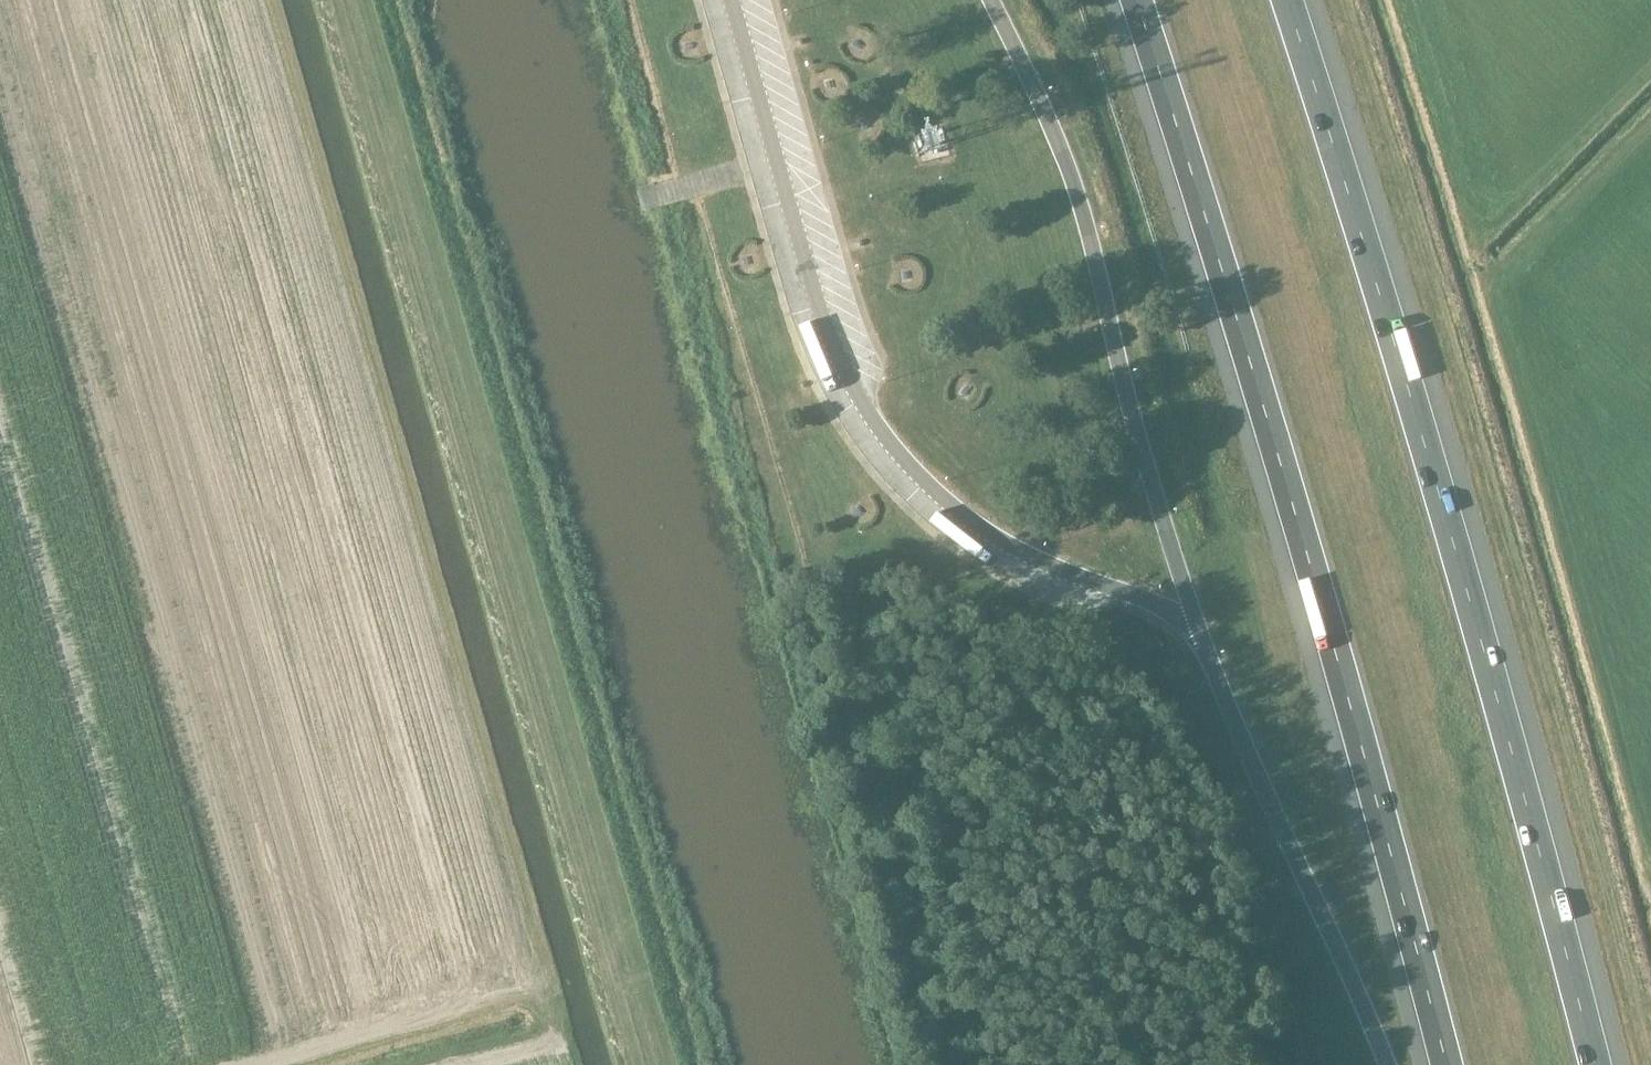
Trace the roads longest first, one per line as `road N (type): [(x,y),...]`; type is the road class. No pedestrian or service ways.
road 1 (motorway): [(1136,0),(1317,596),(1446,1064)]
road 2 (motorway): [(1593,1064),(1453,544),(1286,0)]
road 3 (motorway): [(1260,779),(1387,1064)]

